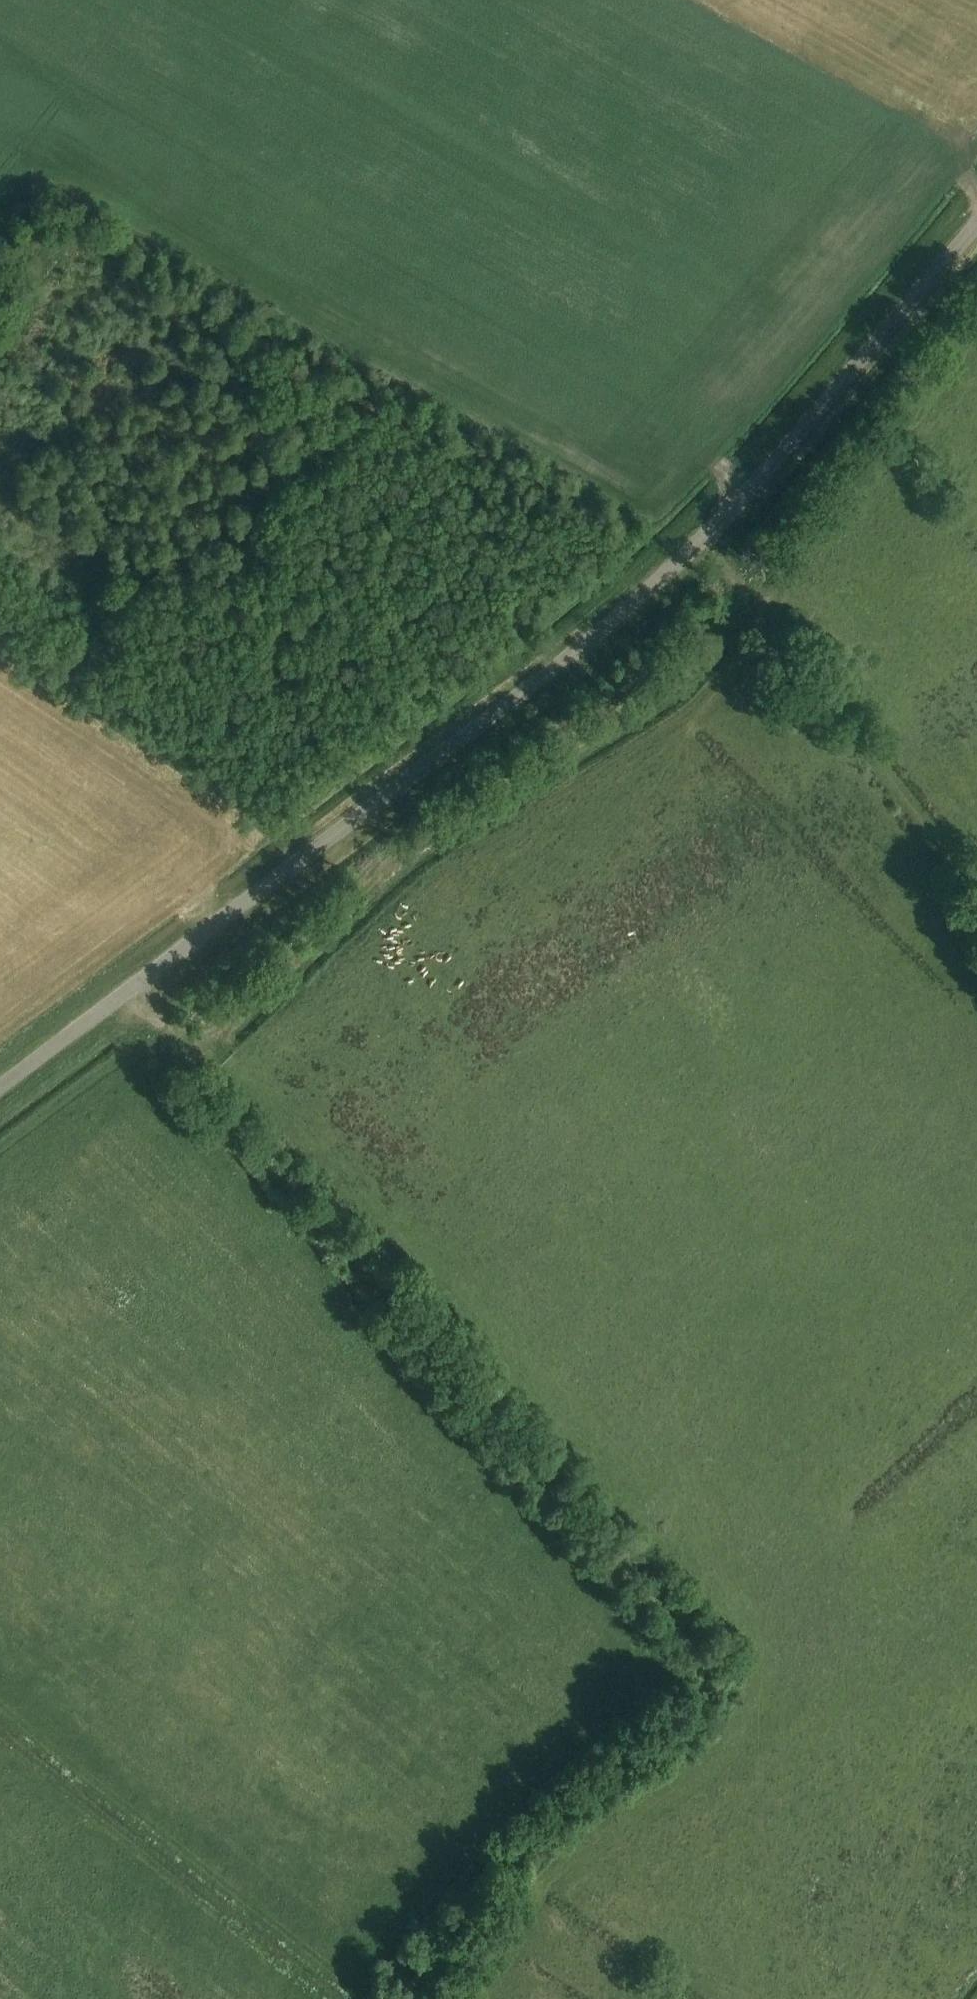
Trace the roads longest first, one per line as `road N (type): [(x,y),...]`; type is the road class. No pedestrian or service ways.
road 1 (unclassified): [(0,1087),(594,637),(711,531),(976,225)]

